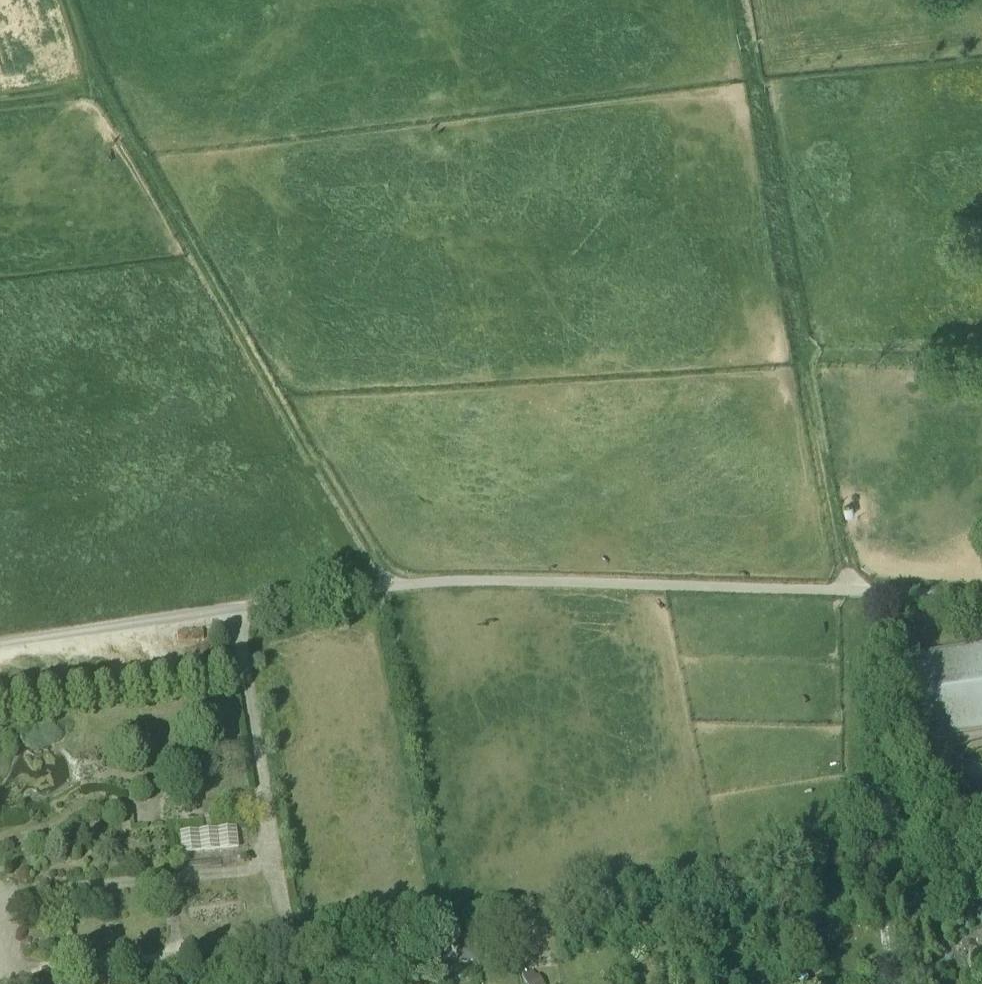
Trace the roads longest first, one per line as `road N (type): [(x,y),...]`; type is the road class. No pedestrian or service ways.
road 1 (track): [(385,594),(103,90),(69,0)]
road 2 (track): [(744,0),(802,362),(854,595)]
road 3 (track): [(854,595),(470,586),(385,594)]
road 4 (track): [(0,650),(385,594)]

